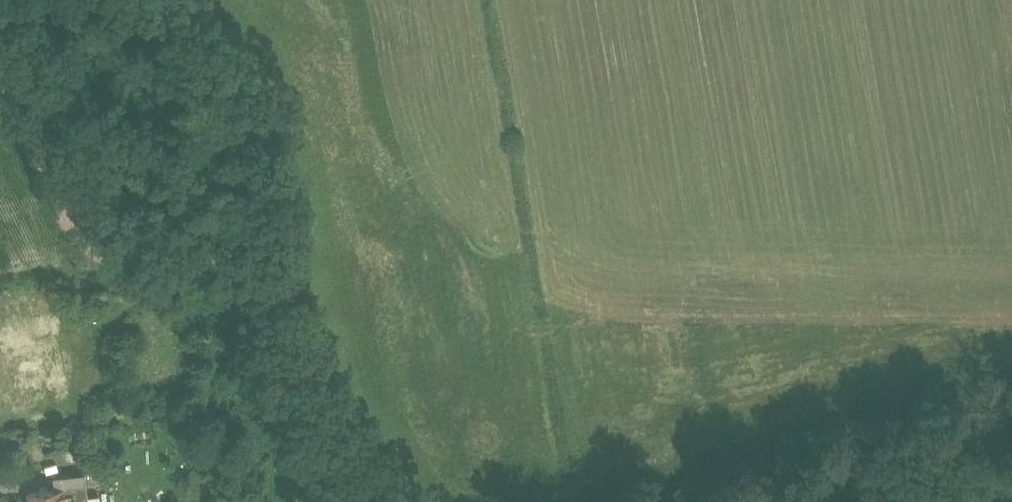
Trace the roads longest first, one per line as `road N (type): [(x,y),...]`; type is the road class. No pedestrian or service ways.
road 1 (track): [(0,73),(83,235),(121,256),(216,247),(243,277),(284,414),(336,501)]

